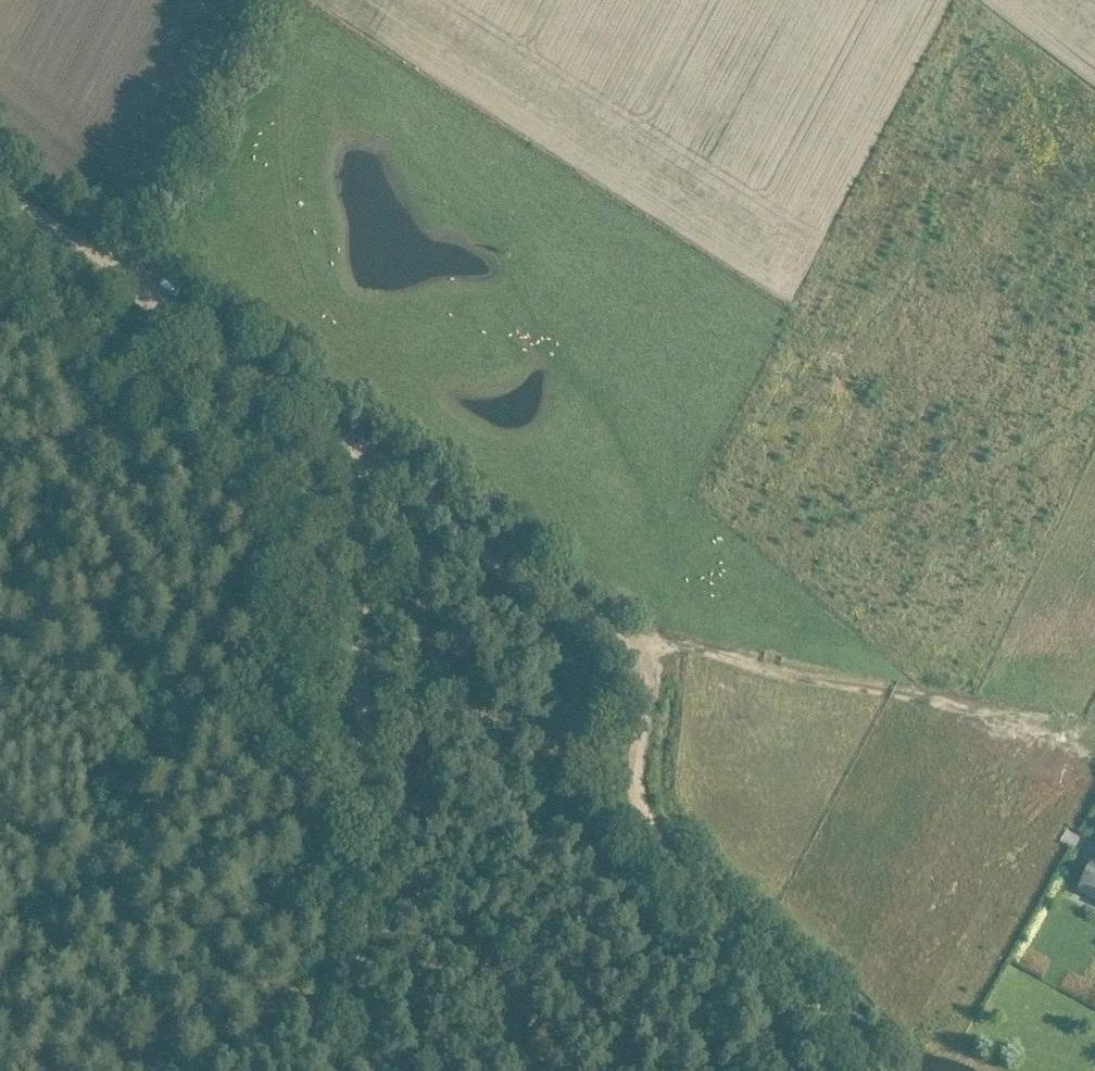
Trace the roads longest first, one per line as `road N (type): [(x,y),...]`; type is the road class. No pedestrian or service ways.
road 1 (track): [(0,184),(640,656),(651,694),(631,791),(900,1070)]
road 2 (track): [(362,472),(367,820)]
road 3 (track): [(106,284),(261,0)]
road 4 (track): [(367,820),(362,1005)]
road 5 (track): [(362,1005),(312,1020),(209,1070)]

